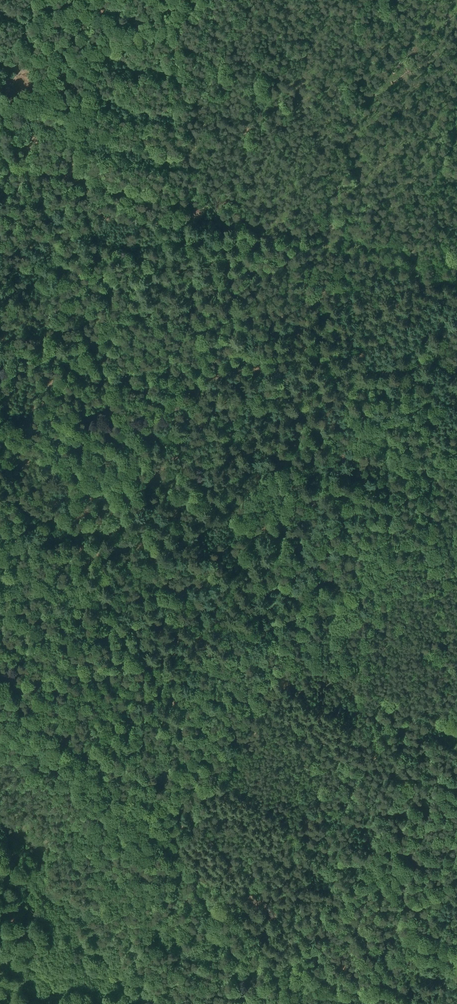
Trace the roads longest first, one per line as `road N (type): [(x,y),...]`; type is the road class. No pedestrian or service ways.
road 1 (track): [(49,721),(265,968),(290,985),(359,1003)]
road 2 (track): [(456,871),(369,1003)]

